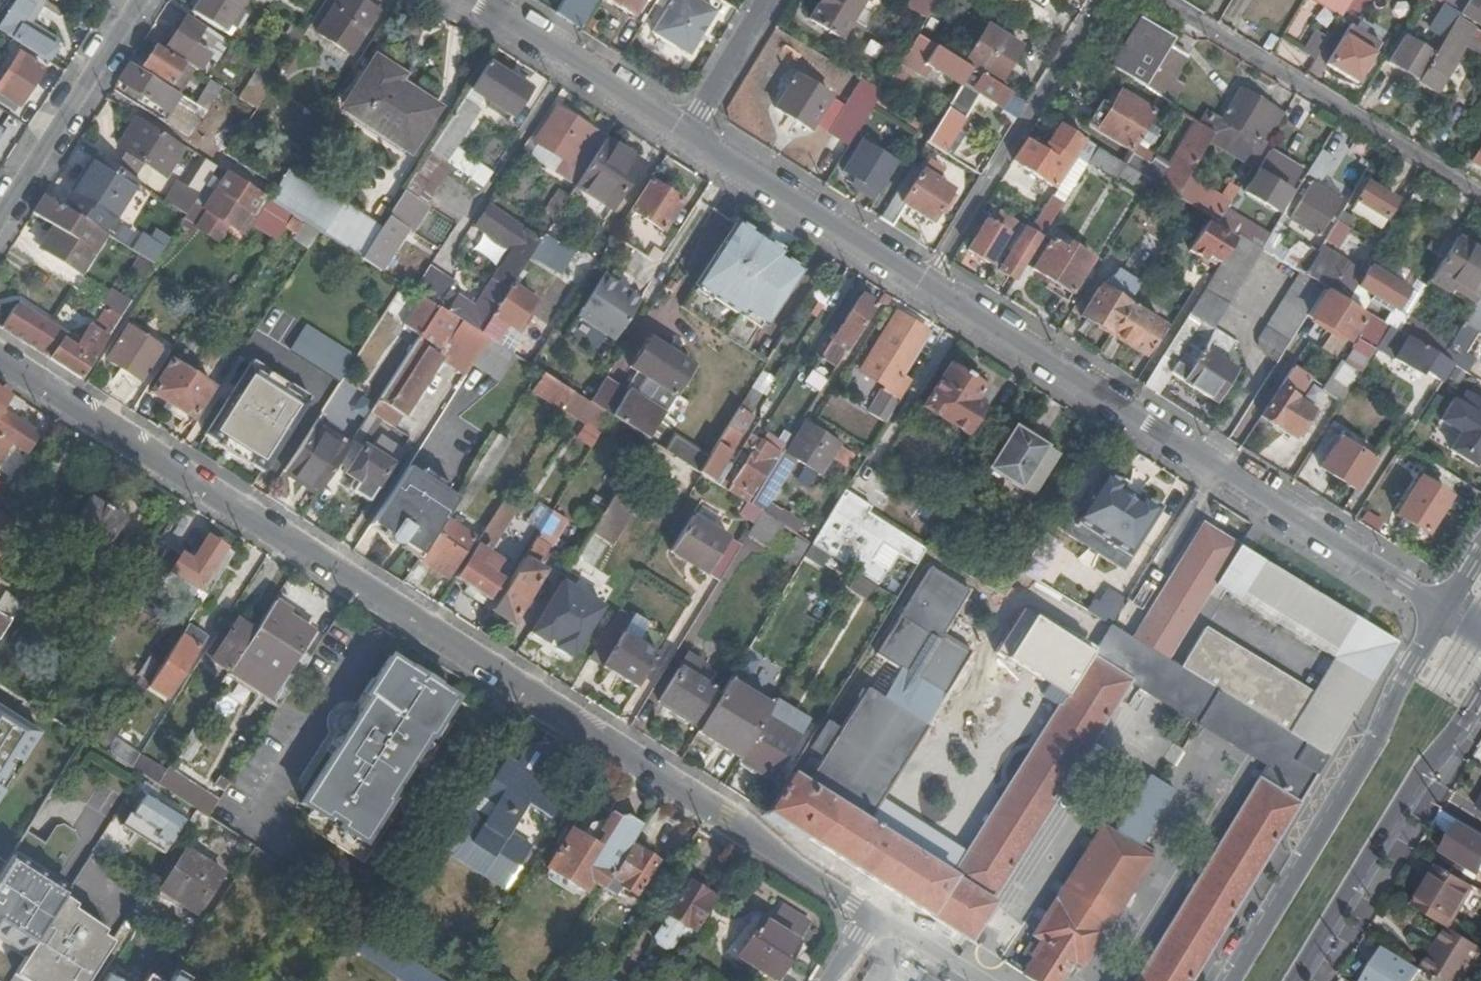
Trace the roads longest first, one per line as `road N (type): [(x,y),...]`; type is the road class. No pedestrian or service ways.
road 1 (residential): [(868,912),(0,356)]
road 2 (unclassified): [(923,292),(1445,611)]
road 3 (secondary): [(1445,611),(1233,980)]
road 4 (residential): [(1480,203),(1144,0)]
road 5 (residential): [(1101,0),(923,292)]
road 6 (secondary): [(1300,980),(1422,775),(1480,700)]
road 7 (unclassified): [(686,140),(923,292)]
road 8 (residential): [(0,221),(143,0)]
road 9 (unclassified): [(465,0),(686,140)]
road 10 (residential): [(771,0),(686,140)]

